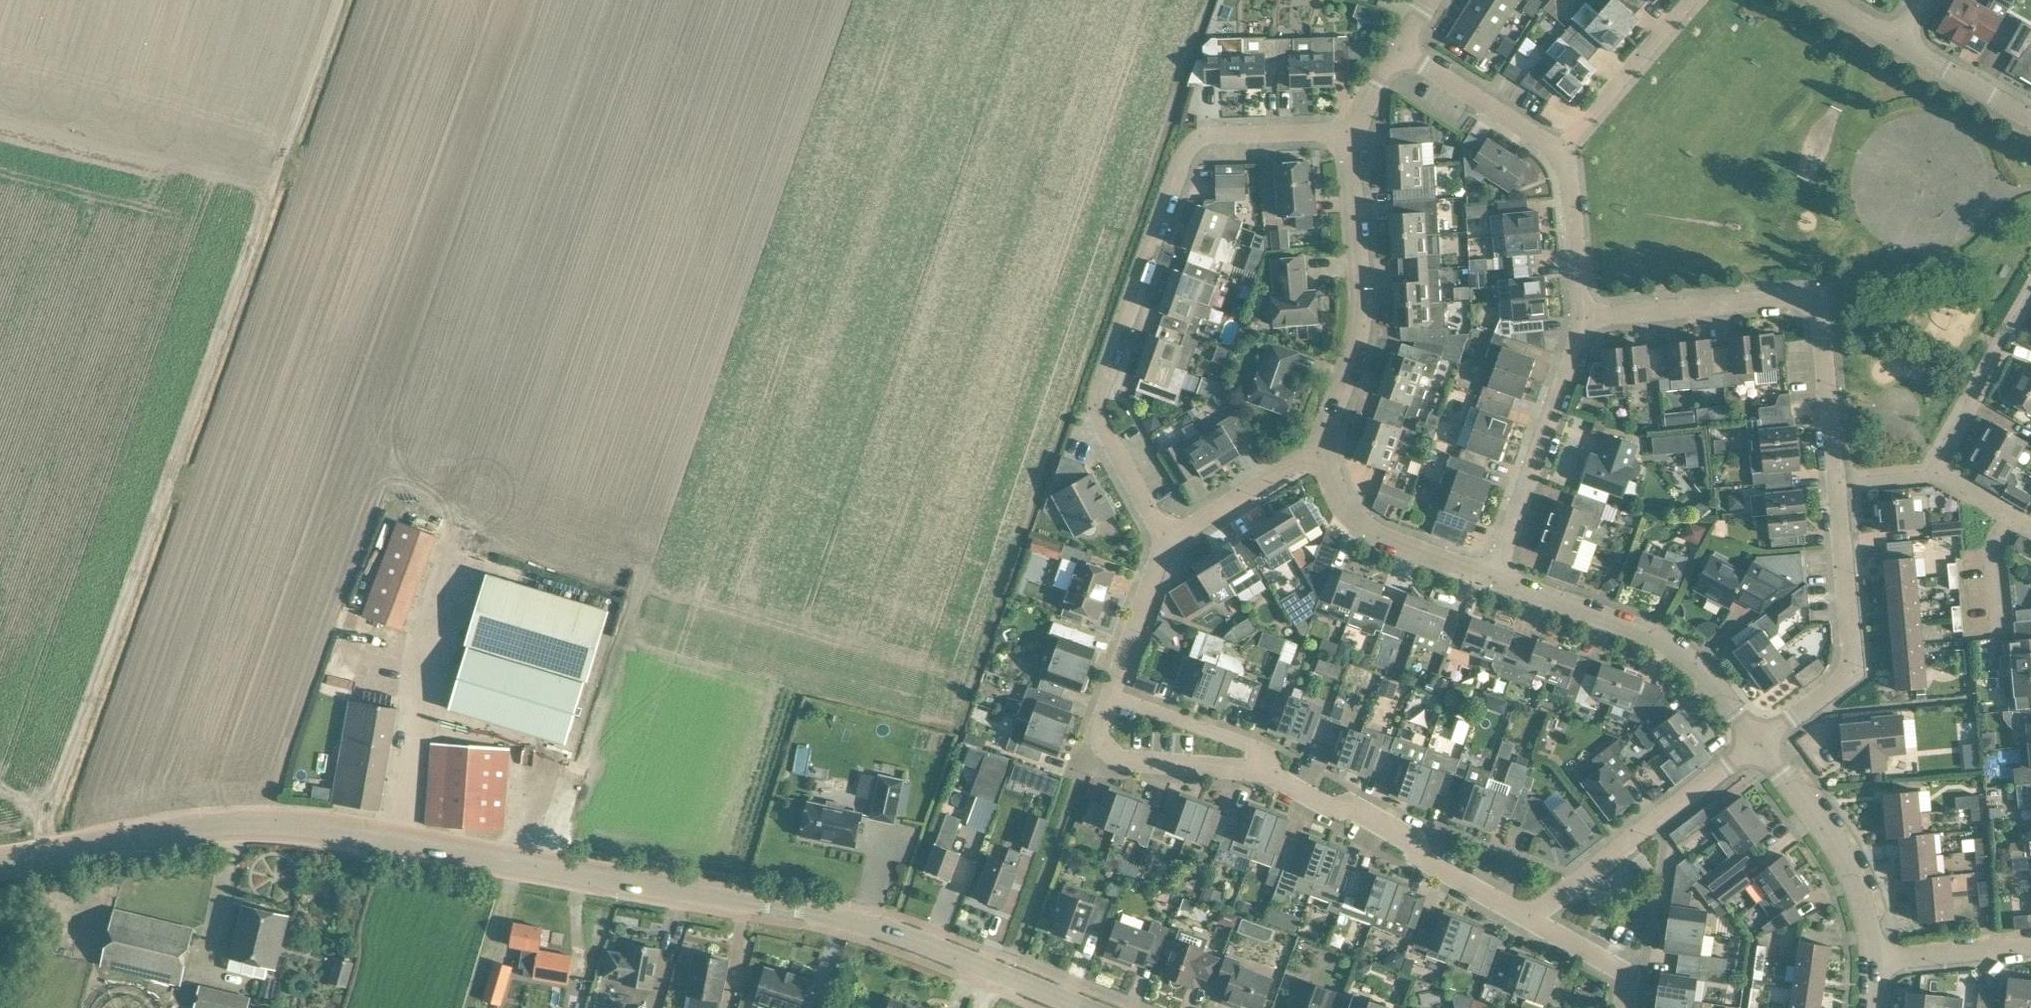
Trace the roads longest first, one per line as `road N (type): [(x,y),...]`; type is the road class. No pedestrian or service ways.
road 1 (unclassified): [(995,973),(829,915),(244,823),(0,862)]
road 2 (residential): [(1167,540),(1095,409),(1183,157),(1211,135),(1353,134)]
road 3 (residential): [(1584,318),(1804,300),(1821,320),(1834,482)]
road 4 (unclassified): [(1353,134),(1358,334),(1325,454)]
road 5 (unclassified): [(1493,580),(1642,628),(1680,650),(1757,744)]
road 6 (residential): [(1528,918),(1420,858),(1415,841),(1352,803),(1333,809),(1266,770)]
road 7 (residential): [(1834,482),(1848,668),(1757,744)]
road 8 (residential): [(1757,744),(1528,918)]
road 9 (residential): [(1493,580),(1584,318)]
road 10 (unclassified): [(1757,744),(1850,867),(1873,960)]
road 11 (unclassified): [(1325,454),(1346,511),(1373,534),(1493,580)]
road 12 (residential): [(1266,770),(1122,760),(1103,748),(1098,734),(1112,697)]
road 13 (residential): [(1935,475),(2030,295)]
road 14 (residential): [(1690,0),(1560,153)]
road 15 (residential): [(1560,153),(1401,50)]
road 16 (residential): [(1167,540),(1300,460),(1325,454)]
road 17 (residential): [(1266,770),(1260,748),(1112,697)]
road 18 (residential): [(1584,318),(1560,153)]
road 19 (residential): [(1112,697),(1167,540)]
road 20 (residential): [(1873,960),(2030,945)]
road 21 (residential): [(2030,120),(1898,44)]
road 22 (residential): [(1624,1007),(1629,975),(1528,918)]

